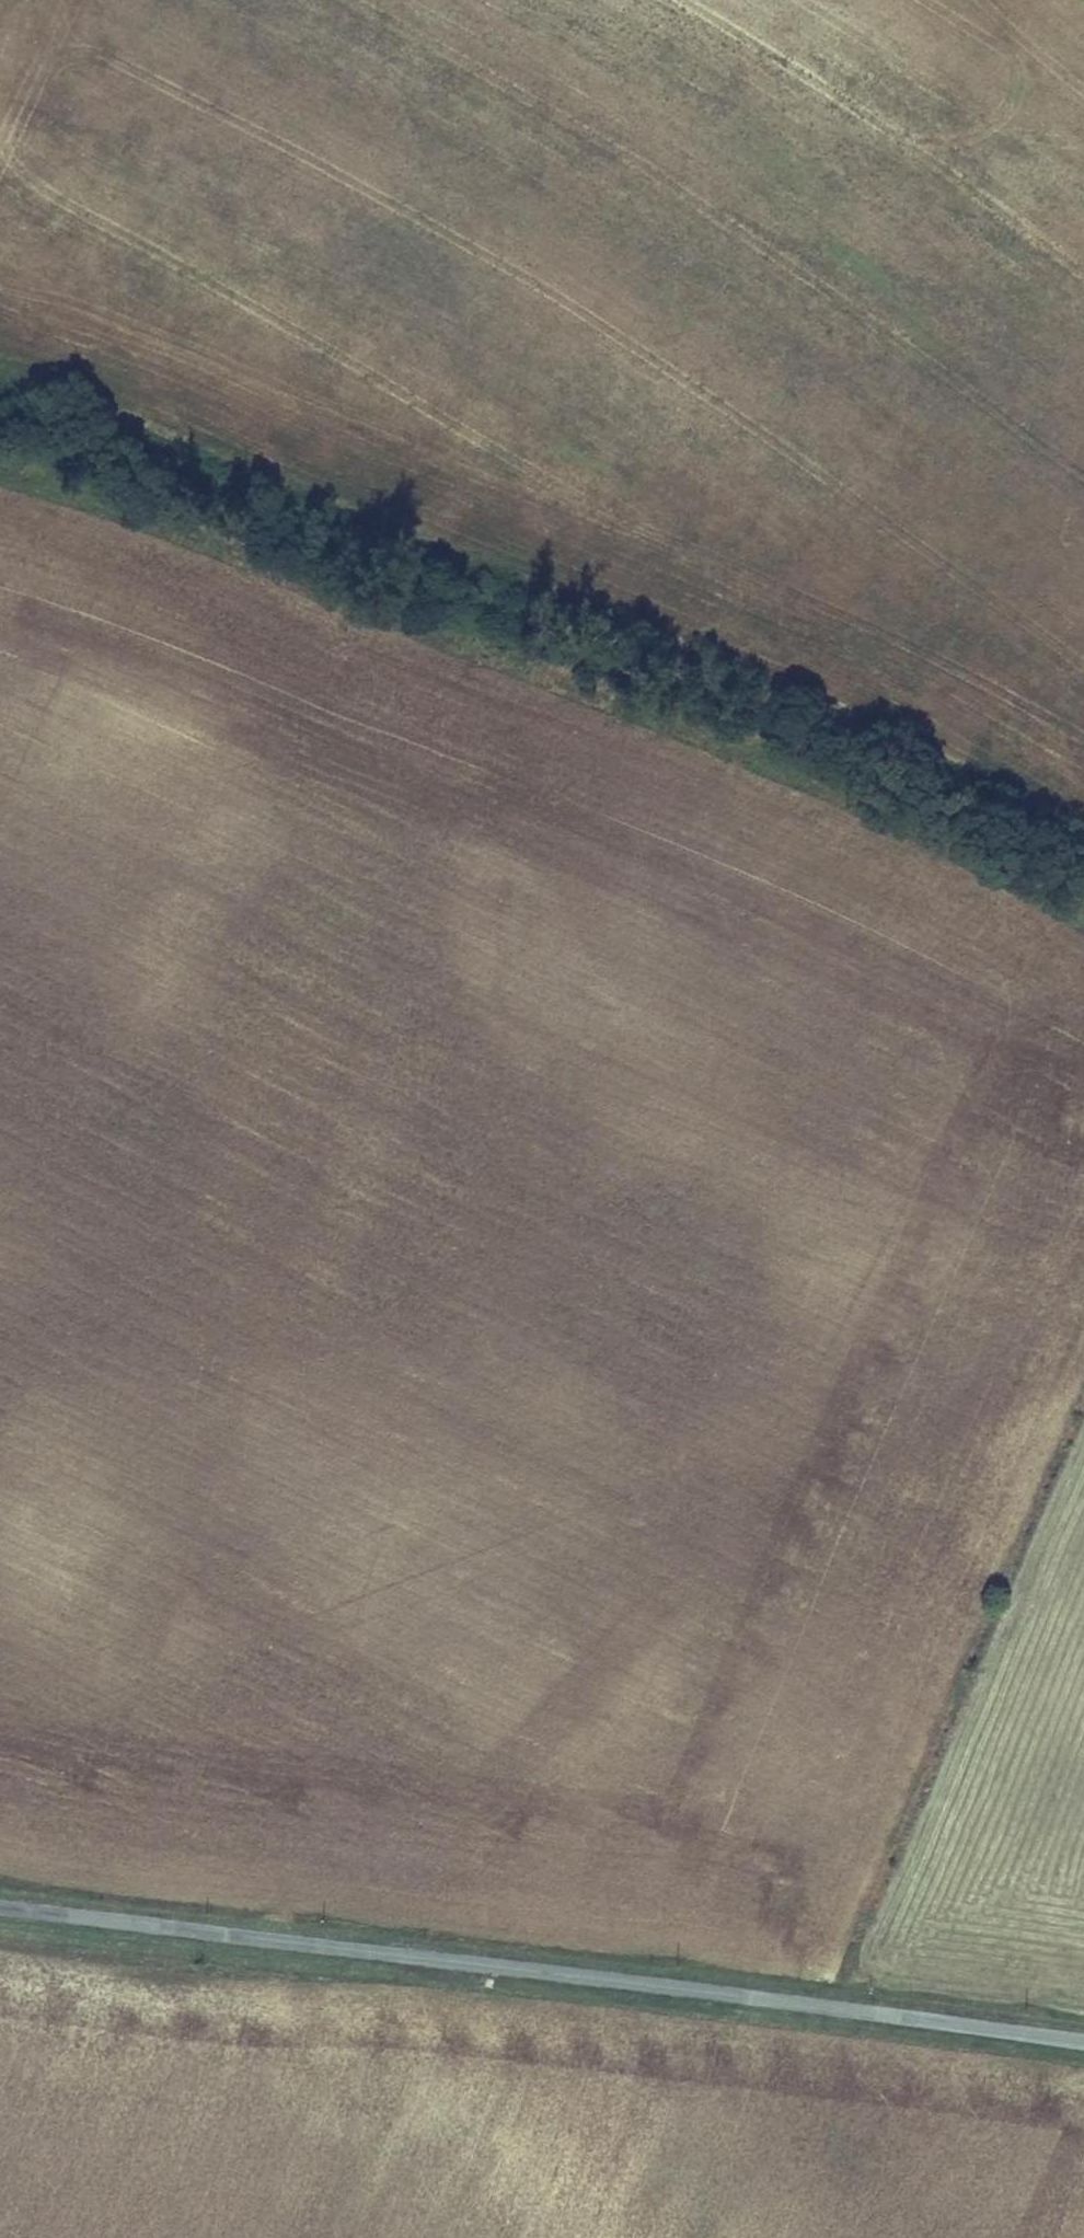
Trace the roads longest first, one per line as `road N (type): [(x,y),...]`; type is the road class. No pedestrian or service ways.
road 1 (unclassified): [(1083,2041),(0,1907)]

